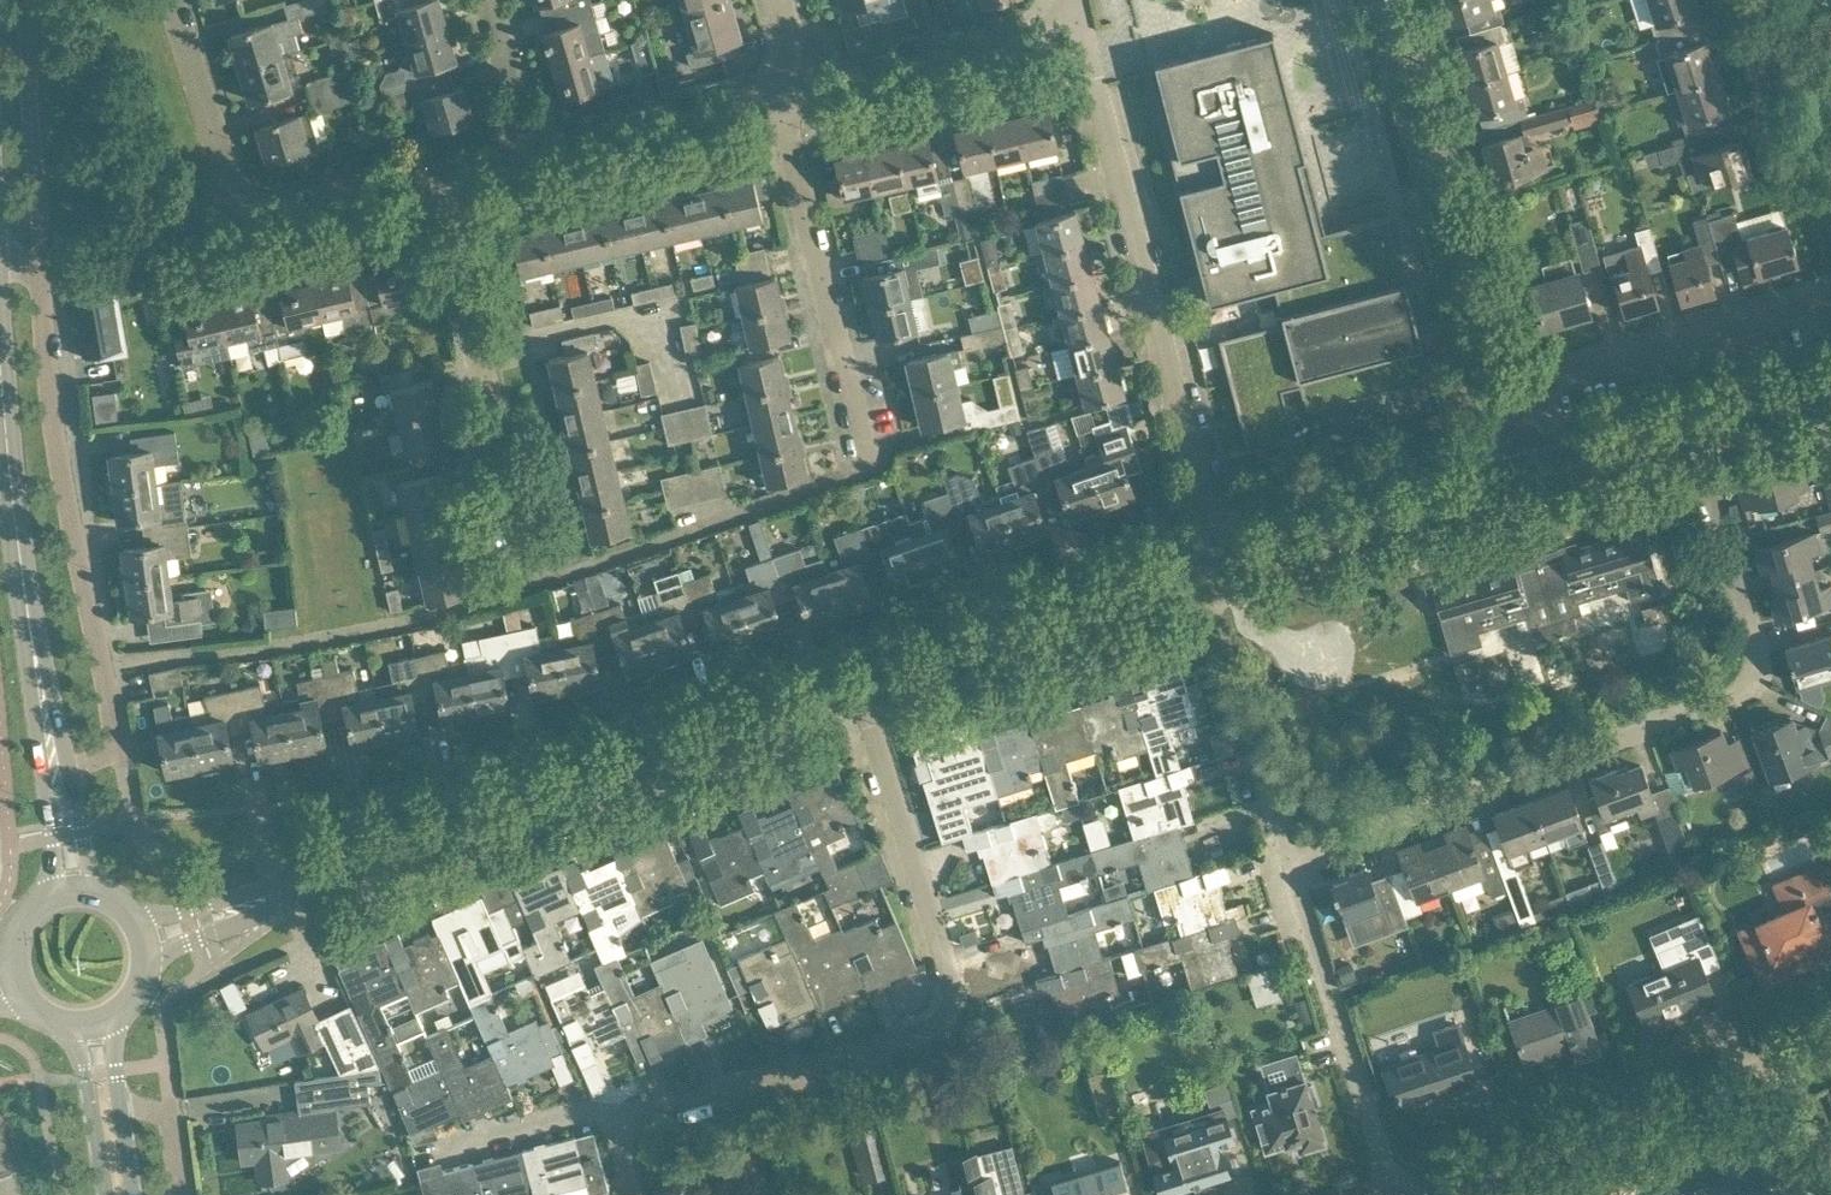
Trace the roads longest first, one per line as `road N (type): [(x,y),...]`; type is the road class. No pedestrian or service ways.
road 1 (residential): [(1289,862),(1729,701),(1748,685),(1758,665),(1756,639),(1692,423)]
road 2 (residential): [(535,584),(857,471),(860,443),(778,91)]
road 3 (residential): [(627,1123),(651,1108),(924,1034),(956,1007),(858,683)]
road 4 (residential): [(72,776),(118,751),(65,489),(42,274),(0,261)]
road 5 (residential): [(1218,563),(1077,23)]
road 6 (tertiary): [(387,852),(858,683)]
road 7 (residential): [(535,584),(437,173)]
road 8 (residential): [(1497,392),(1377,0)]
road 9 (residential): [(1414,1194),(1787,1058)]
road 10 (tertiary): [(858,683),(1218,563)]
road 11 (secondary): [(18,534),(52,838),(48,896)]
road 12 (residential): [(1395,1194),(1289,862)]
road 13 (residential): [(1497,392),(1830,296)]
road 14 (tertiary): [(1218,563),(1526,470)]
road 15 (residential): [(803,86),(1077,23)]
road 16 (tertiary): [(141,976),(195,940),(368,870),(387,852)]
road 17 (residential): [(273,649),(535,584)]
road 18 (tertiary): [(387,852),(362,853),(187,912),(128,915)]
road 19 (residential): [(532,150),(778,91)]
road 20 (secondary): [(72,776),(18,534)]
road 21 (residential): [(230,189),(251,210),(277,211),(437,173)]
road 22 (unclassified): [(420,1153),(573,1115),(627,1123)]
road 23 (residential): [(230,189),(171,0)]
road 24 (secondary): [(59,1023),(84,1076),(108,1194)]
road 25 (secondary): [(18,534),(0,356)]
road 26 (tertiary): [(1526,470),(1692,423)]
road 27 (residential): [(532,150),(489,0)]
road 28 (tertiary): [(1692,423),(1830,382)]
road 29 (residential): [(1830,1178),(1787,1058)]
road 30 (unclassified): [(182,1194),(172,1121),(122,1104)]
road 31 (residential): [(1773,120),(1733,0)]
road 32 (residential): [(1289,862),(1254,744)]
road 33 (secondary): [(97,894),(72,776)]

